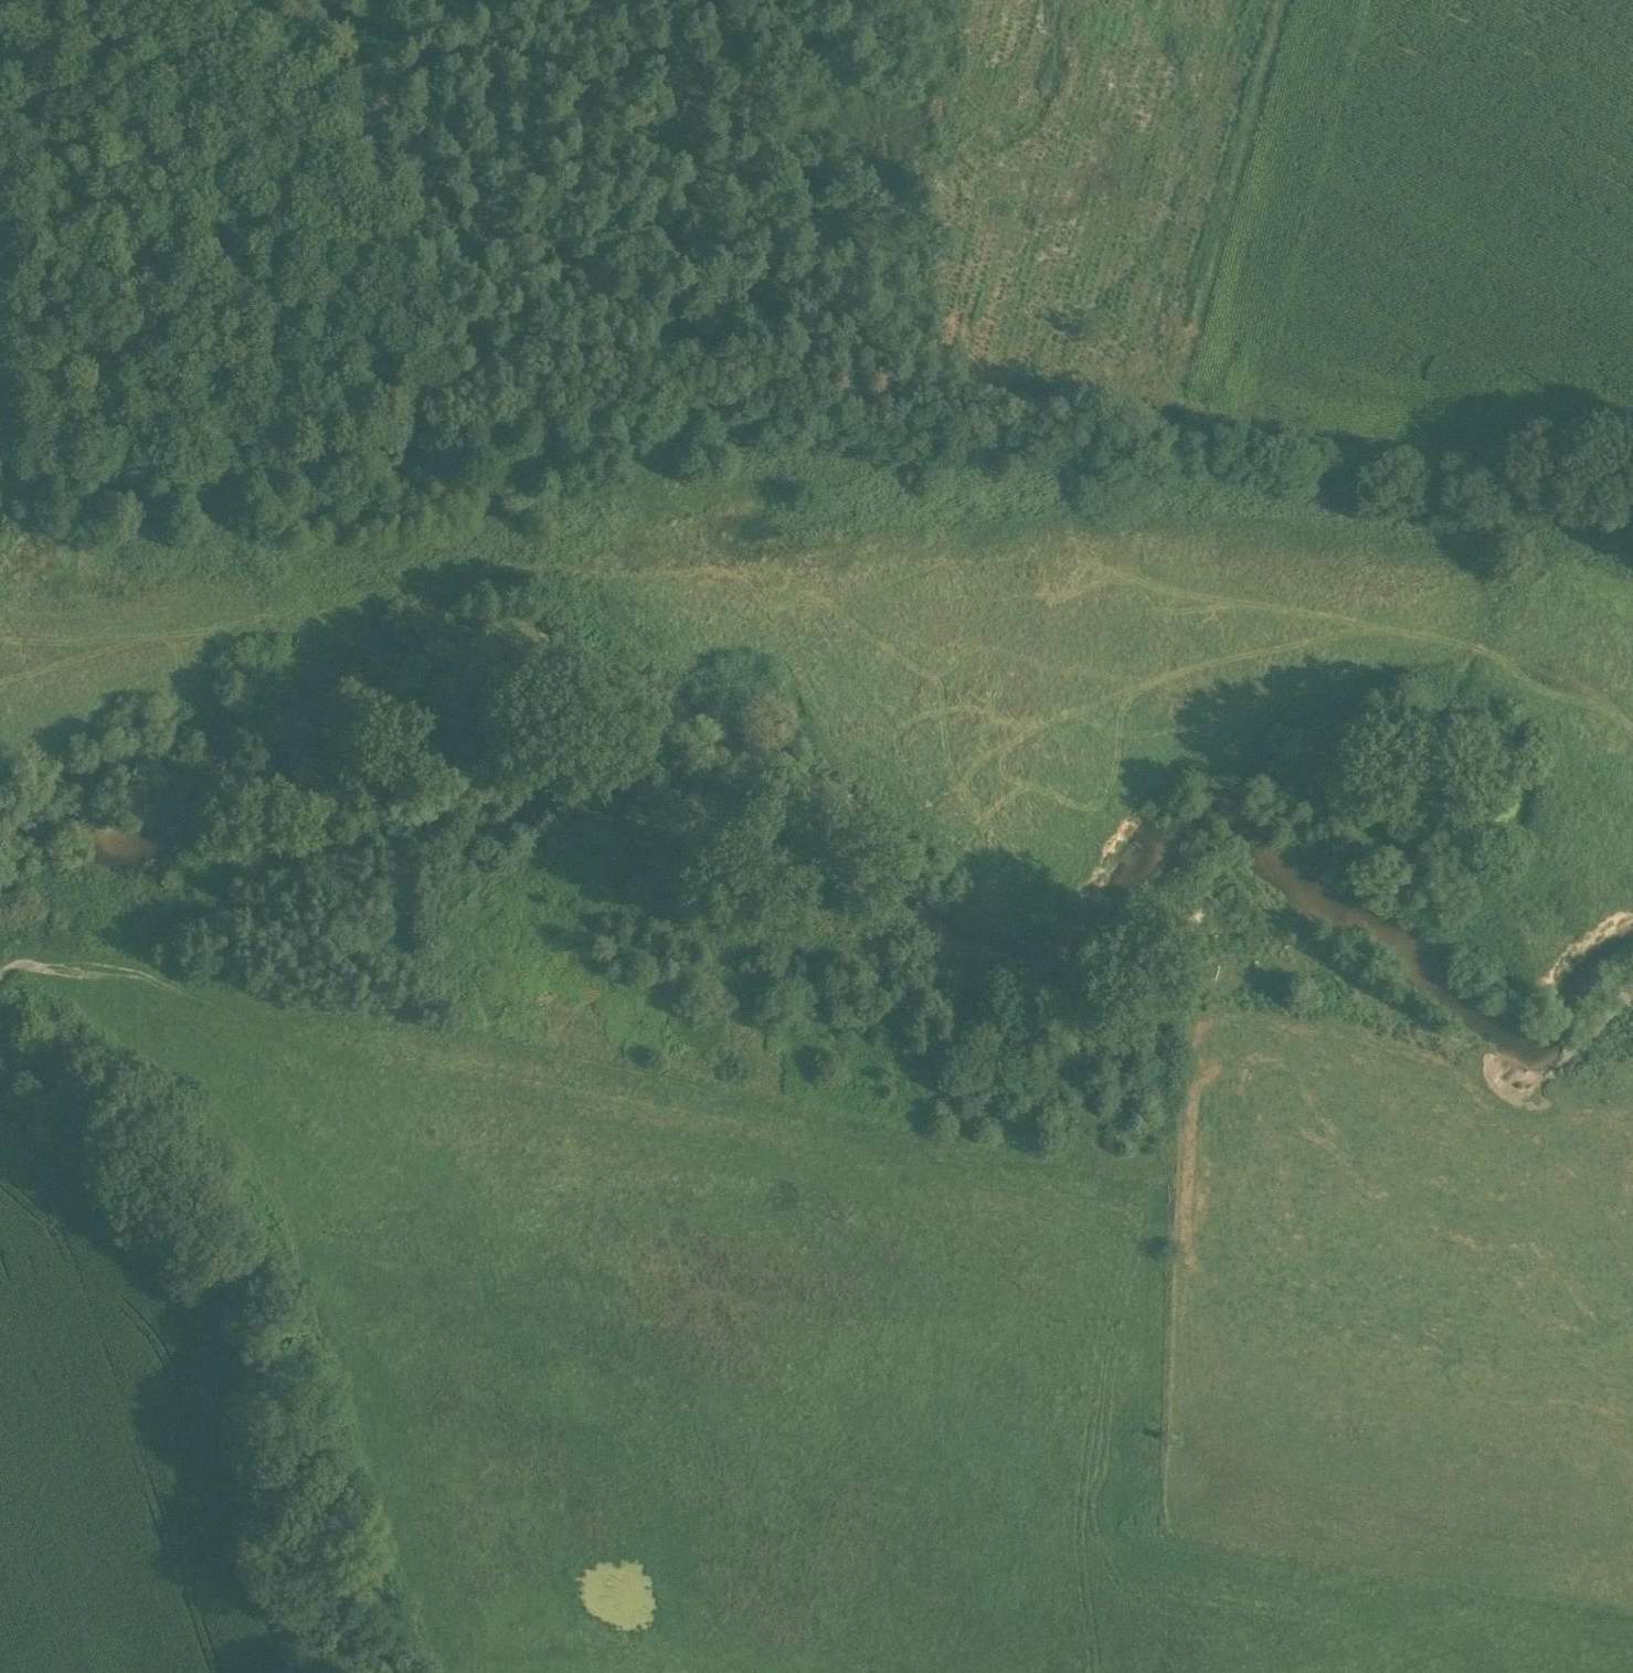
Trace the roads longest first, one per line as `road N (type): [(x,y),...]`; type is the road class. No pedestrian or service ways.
road 1 (track): [(0,44),(12,429),(0,476)]
road 2 (track): [(1286,0),(1176,403)]

